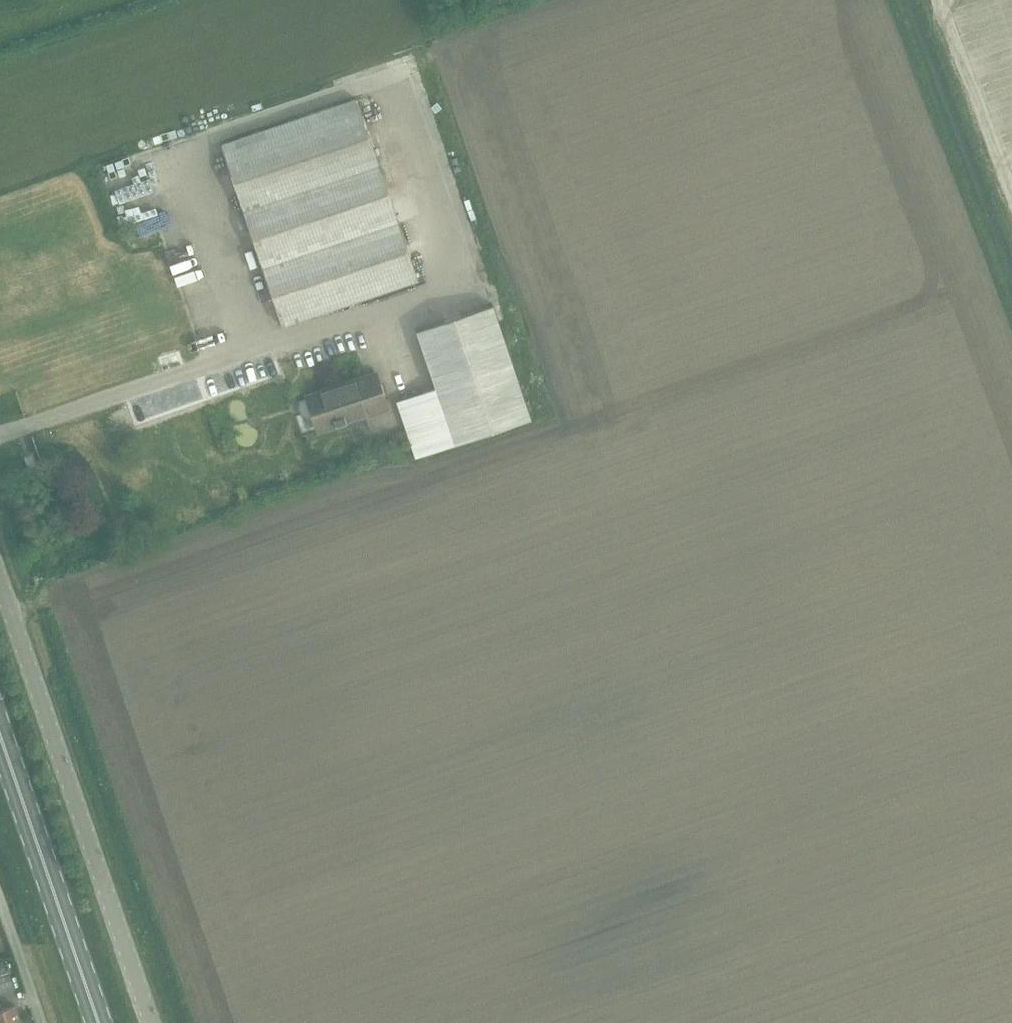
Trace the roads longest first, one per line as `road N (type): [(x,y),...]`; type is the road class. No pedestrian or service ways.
road 1 (unclassified): [(152,1022),(0,580)]
road 2 (primary): [(98,1022),(0,740)]

